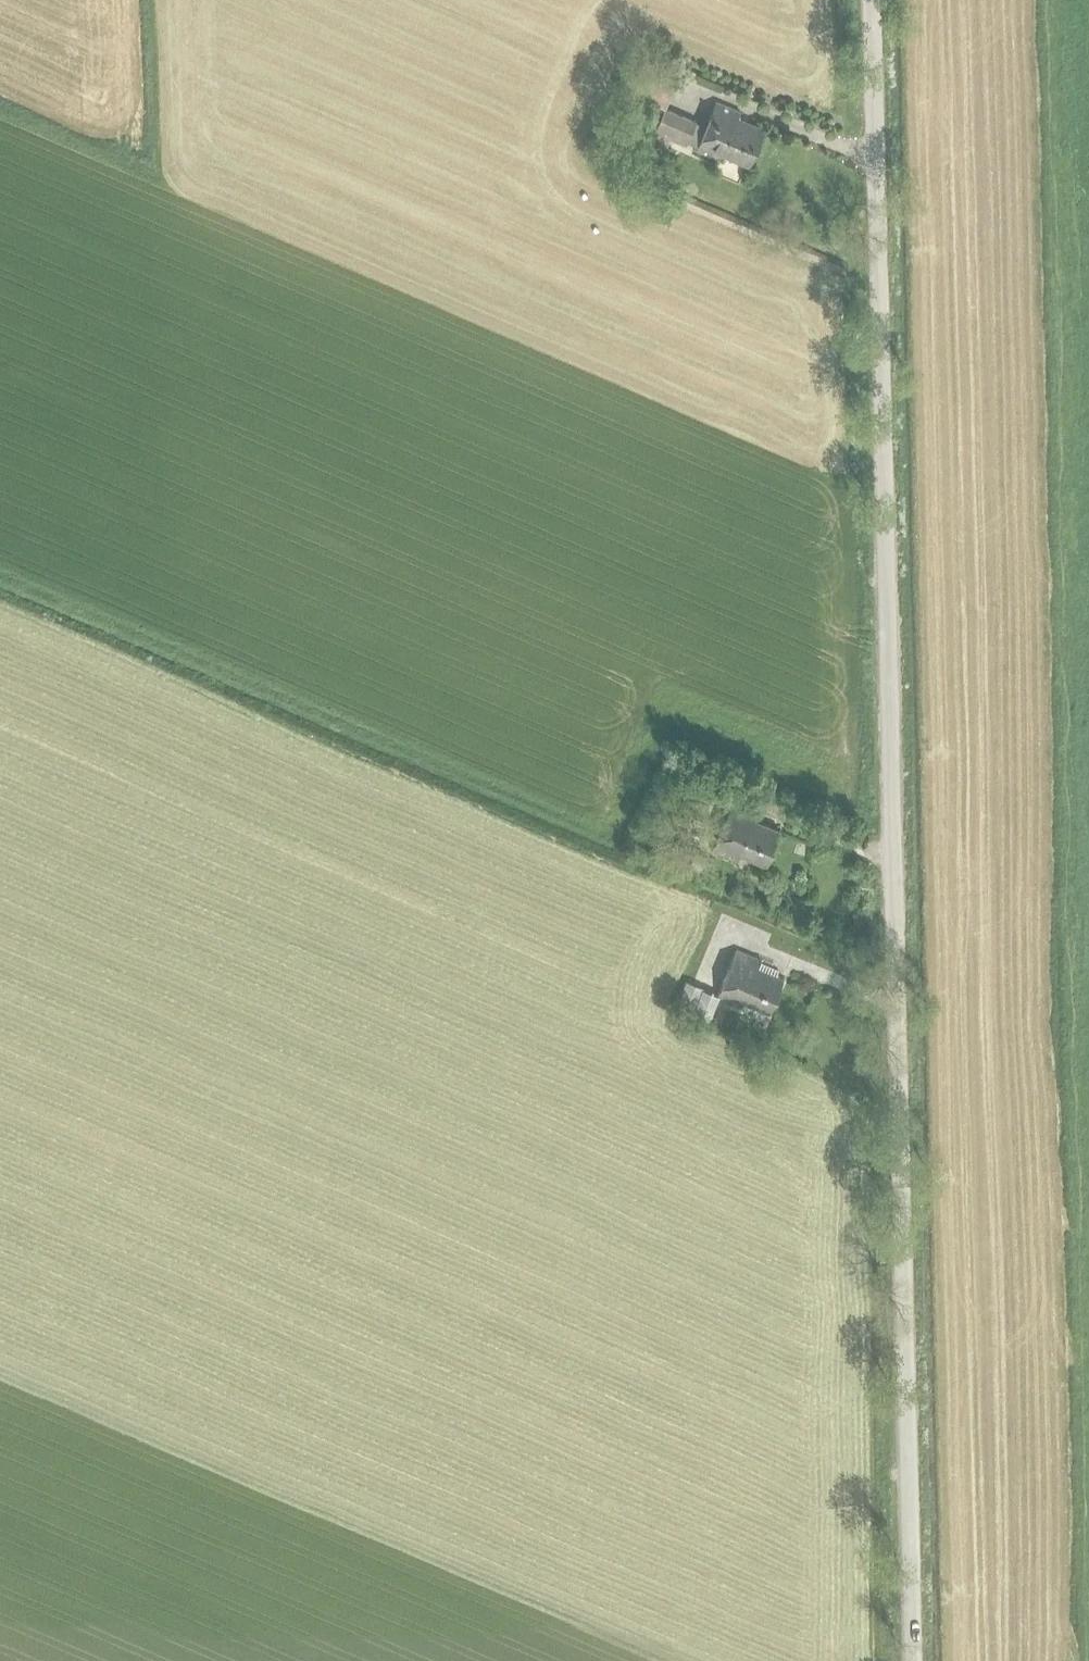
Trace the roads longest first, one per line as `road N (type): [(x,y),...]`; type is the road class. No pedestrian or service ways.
road 1 (tertiary): [(868,0),(912,1660)]

